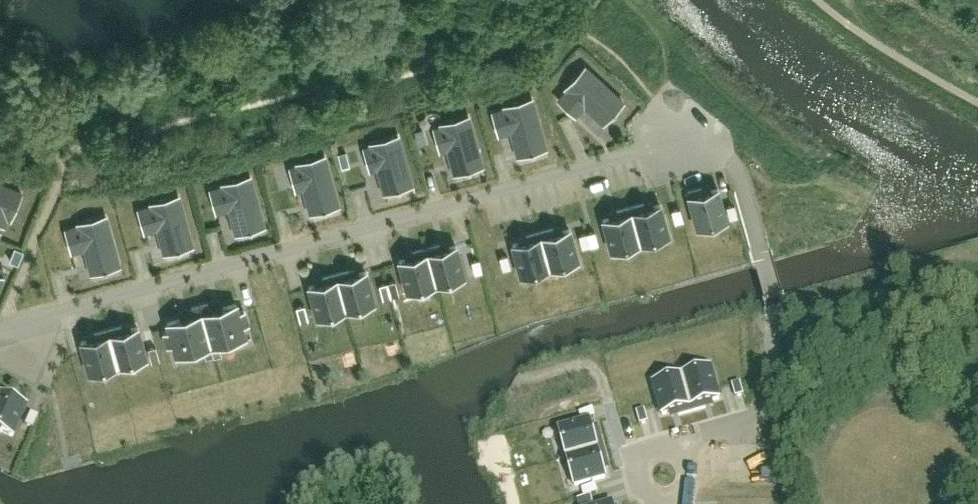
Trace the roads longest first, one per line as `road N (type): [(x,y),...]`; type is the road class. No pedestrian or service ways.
road 1 (residential): [(0,329),(680,140)]

